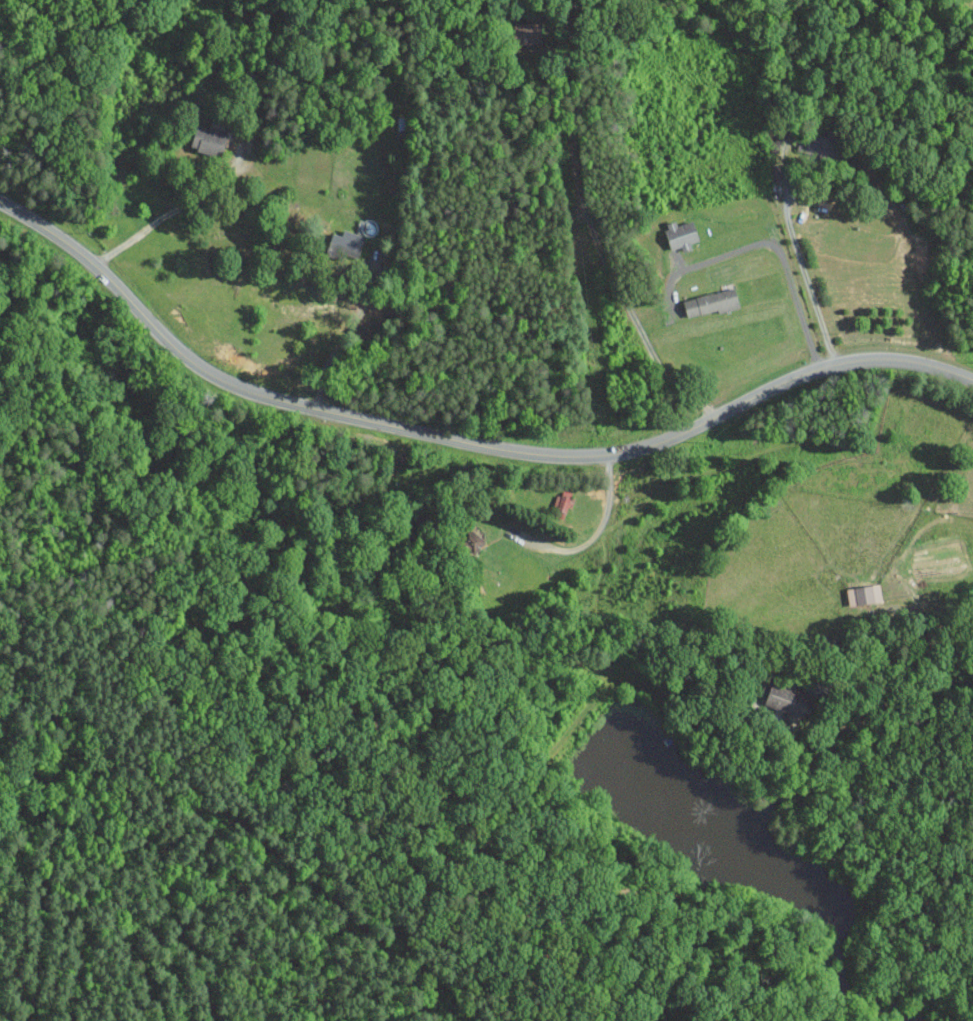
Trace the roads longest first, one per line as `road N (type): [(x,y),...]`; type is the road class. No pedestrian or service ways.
road 1 (tertiary): [(972,383),(874,360),(829,366),(670,438),(607,455),(537,454),(244,389),(184,357),(72,247),(0,206)]

